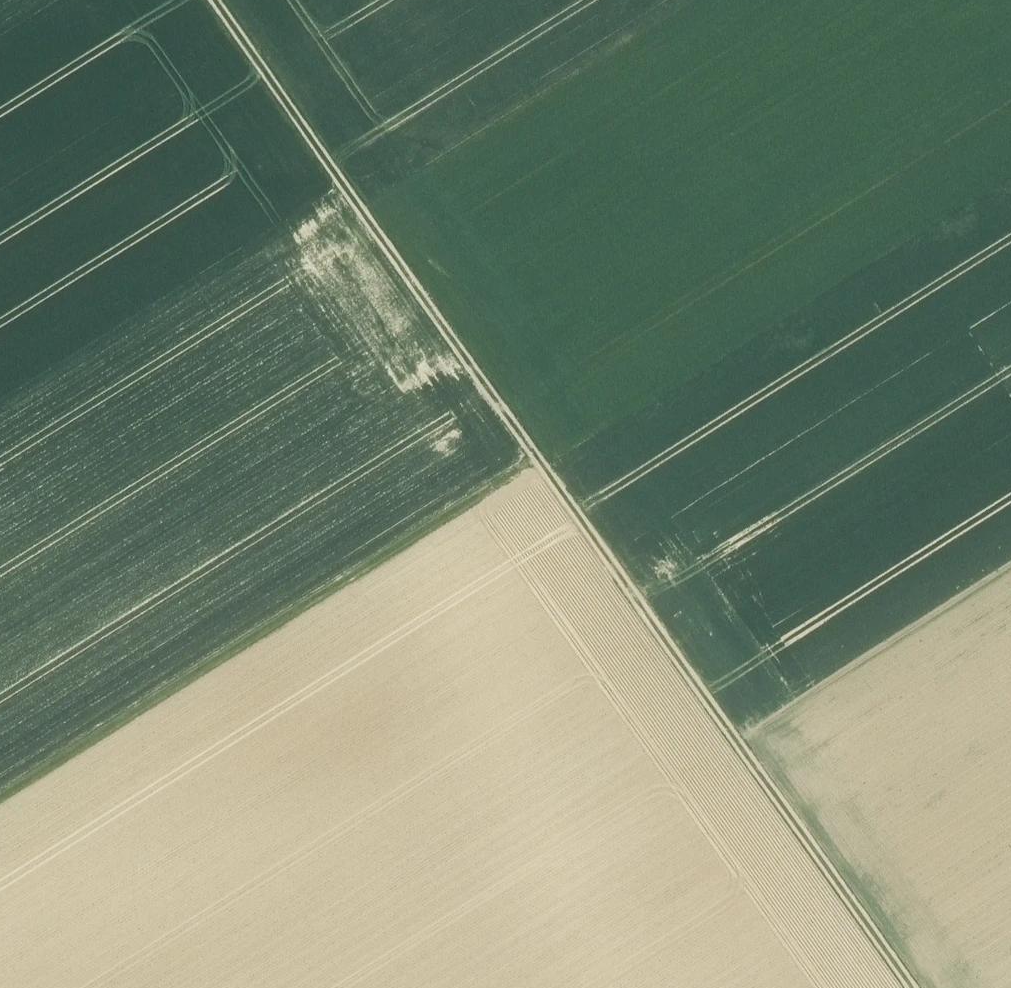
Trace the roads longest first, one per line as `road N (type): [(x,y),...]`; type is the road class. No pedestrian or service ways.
road 1 (track): [(211,0),(769,790)]
road 2 (track): [(535,459),(0,800)]
road 3 (track): [(907,987),(769,790)]

